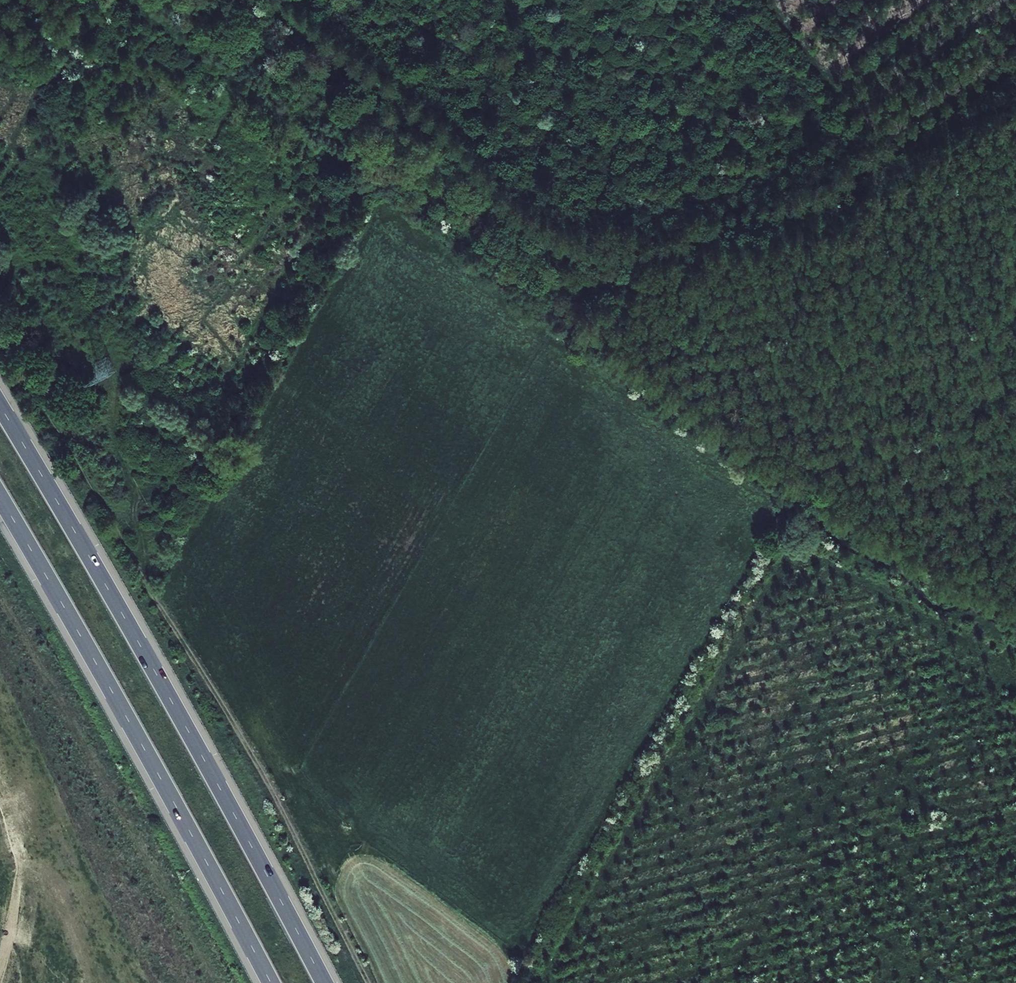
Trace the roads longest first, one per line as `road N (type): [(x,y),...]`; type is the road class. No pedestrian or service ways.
road 1 (track): [(358,982),(263,793),(0,360)]
road 2 (motorway): [(324,982),(0,406)]
road 3 (motorway): [(0,498),(270,982)]

